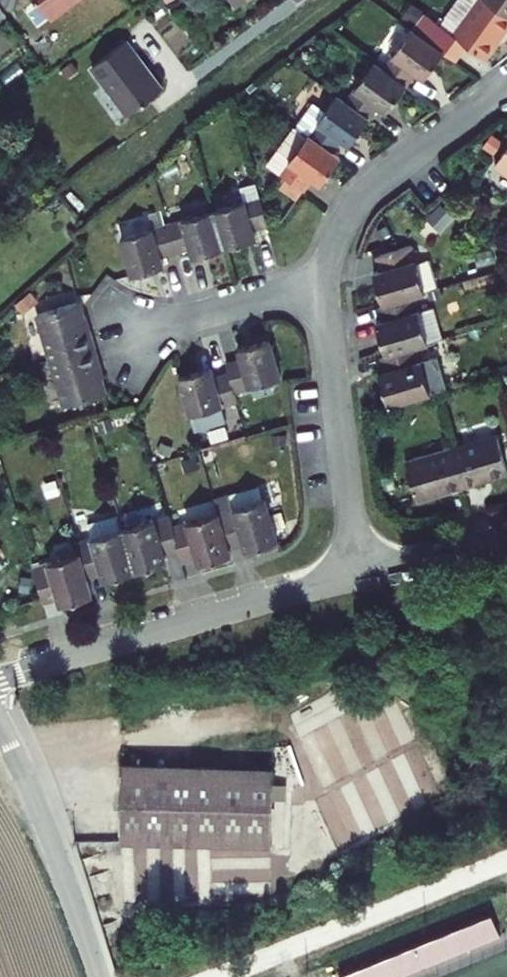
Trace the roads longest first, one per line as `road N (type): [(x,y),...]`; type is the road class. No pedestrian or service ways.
road 1 (residential): [(0,674),(355,580)]
road 2 (residential): [(355,580),(326,286)]
road 3 (residential): [(326,286),(331,246),(351,205),(506,87)]
road 4 (residential): [(100,976),(31,793),(0,731)]
road 5 (residential): [(326,286),(135,333)]
road 6 (residential): [(355,580),(506,543)]

